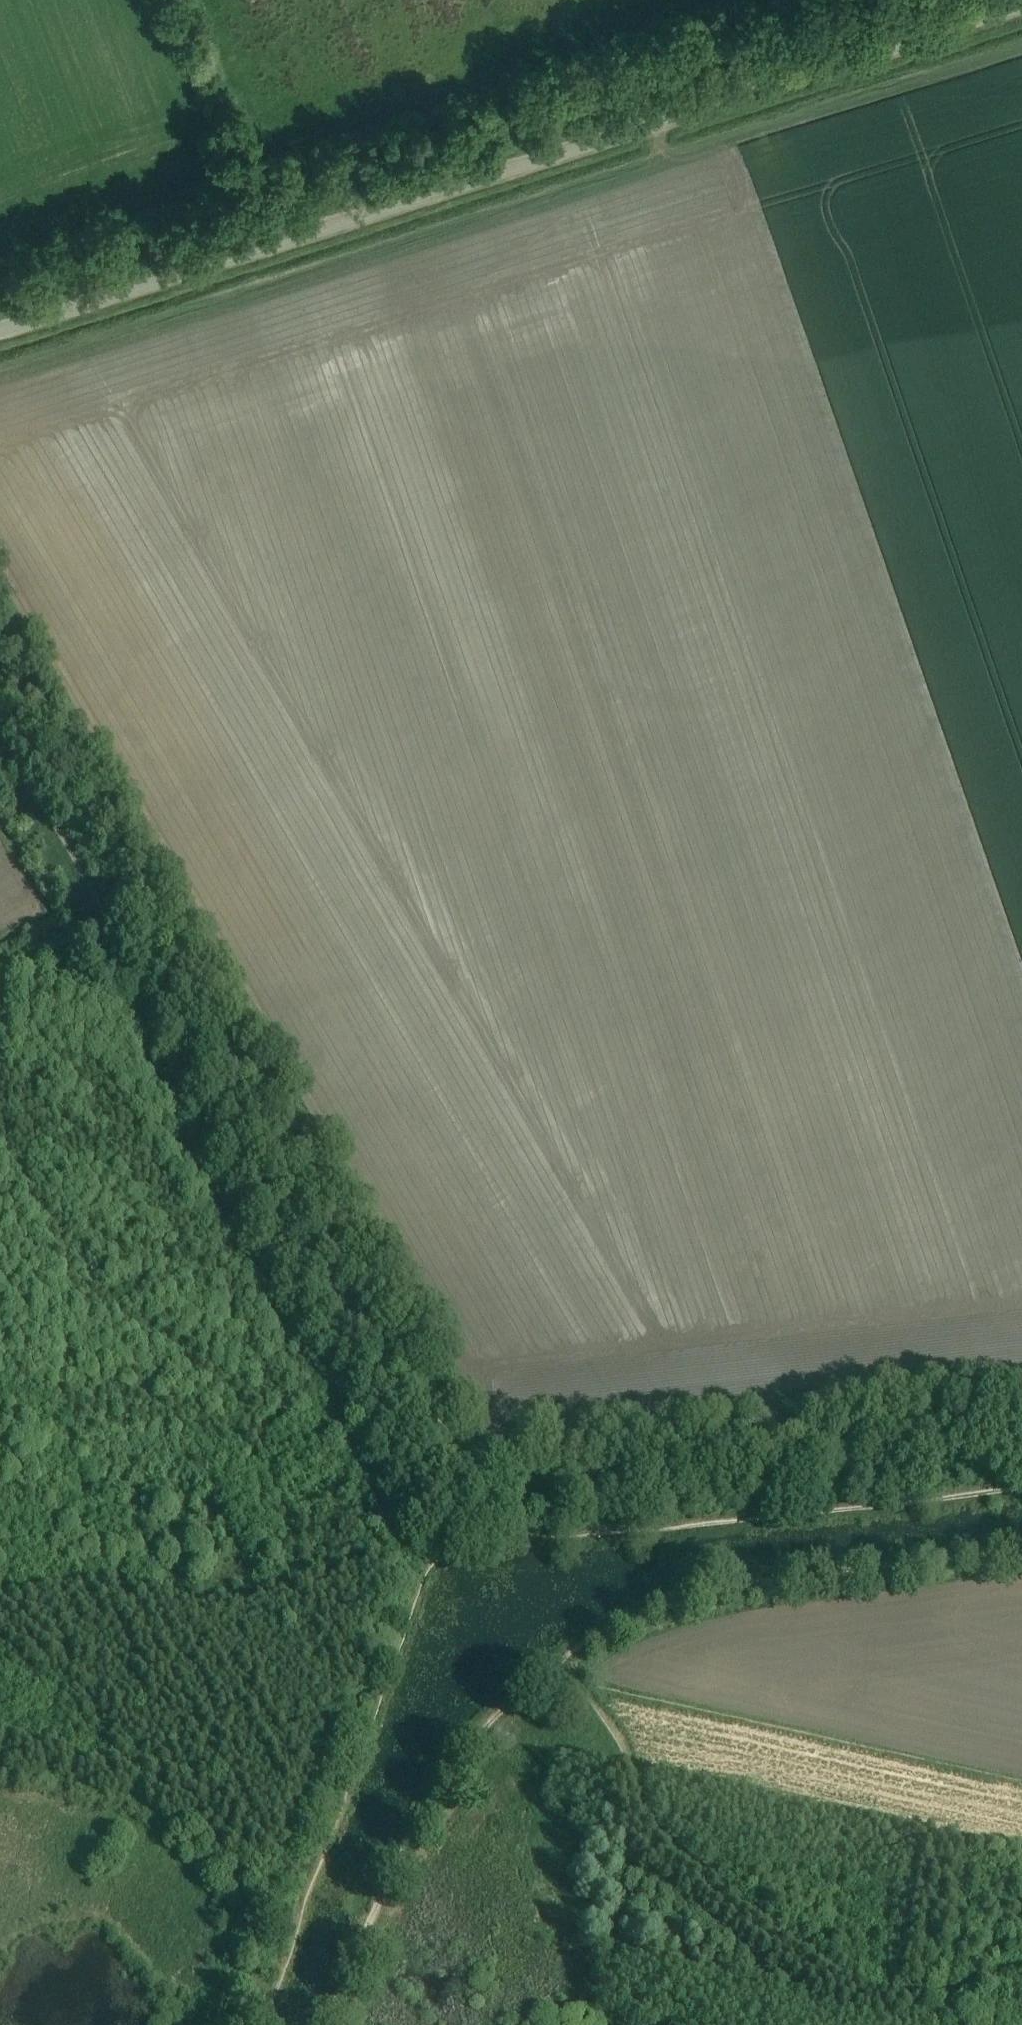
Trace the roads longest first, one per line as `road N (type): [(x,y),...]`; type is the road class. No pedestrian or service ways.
road 1 (unclassified): [(1021,2),(0,330)]
road 2 (track): [(1021,1552),(780,1579),(704,1596),(628,1620),(560,1660),(486,1727),(433,1799),(389,1877),(334,2024)]
road 3 (track): [(507,1533),(593,1536),(1021,1490)]

